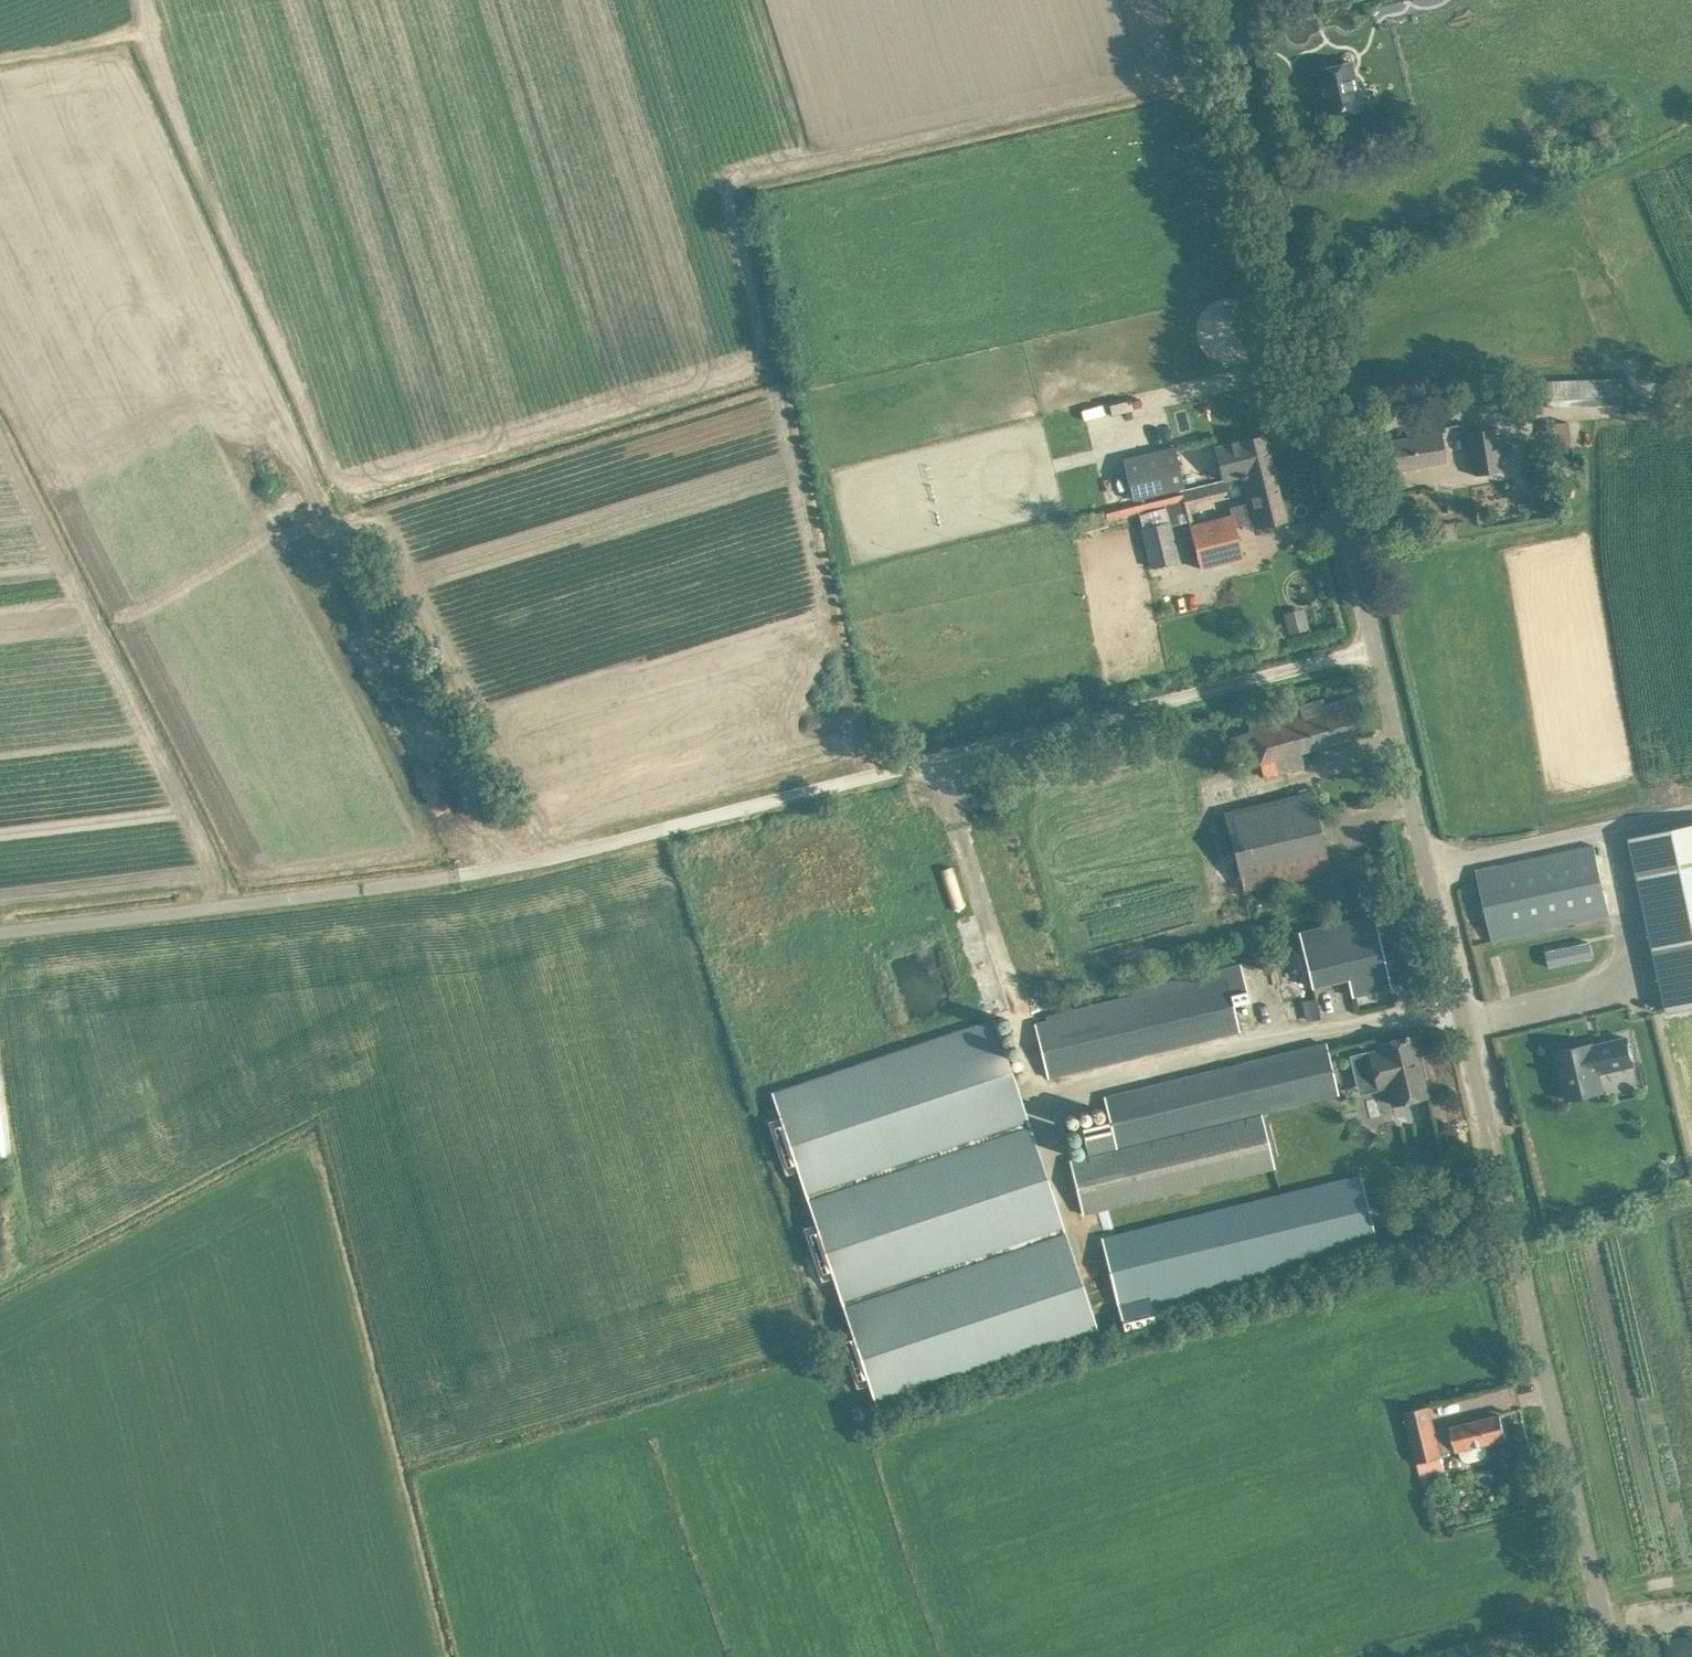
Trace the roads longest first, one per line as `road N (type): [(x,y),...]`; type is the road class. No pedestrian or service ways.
road 1 (unclassified): [(1609,1656),(1468,1008),(1375,649)]
road 2 (unclassified): [(457,877),(1375,649)]
road 3 (unclassified): [(1375,649),(1295,307),(1208,0)]

